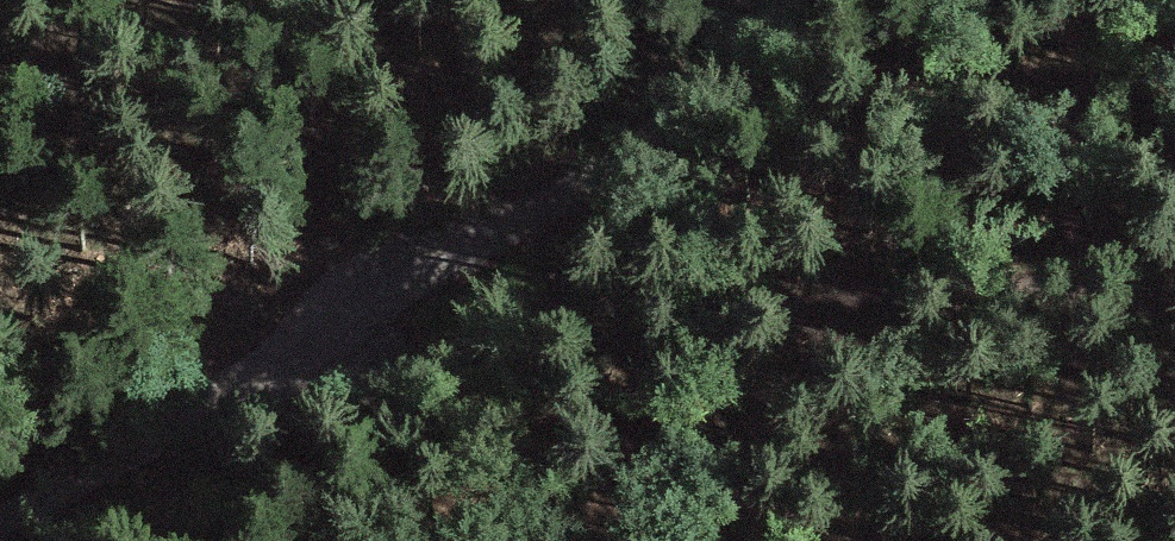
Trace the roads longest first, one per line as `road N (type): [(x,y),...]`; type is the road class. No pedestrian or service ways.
road 1 (track): [(349,314),(393,348),(437,360),(517,338),(839,297),(1174,292)]
road 2 (track): [(804,0),(349,314)]
road 3 (track): [(0,514),(209,385),(349,314)]

